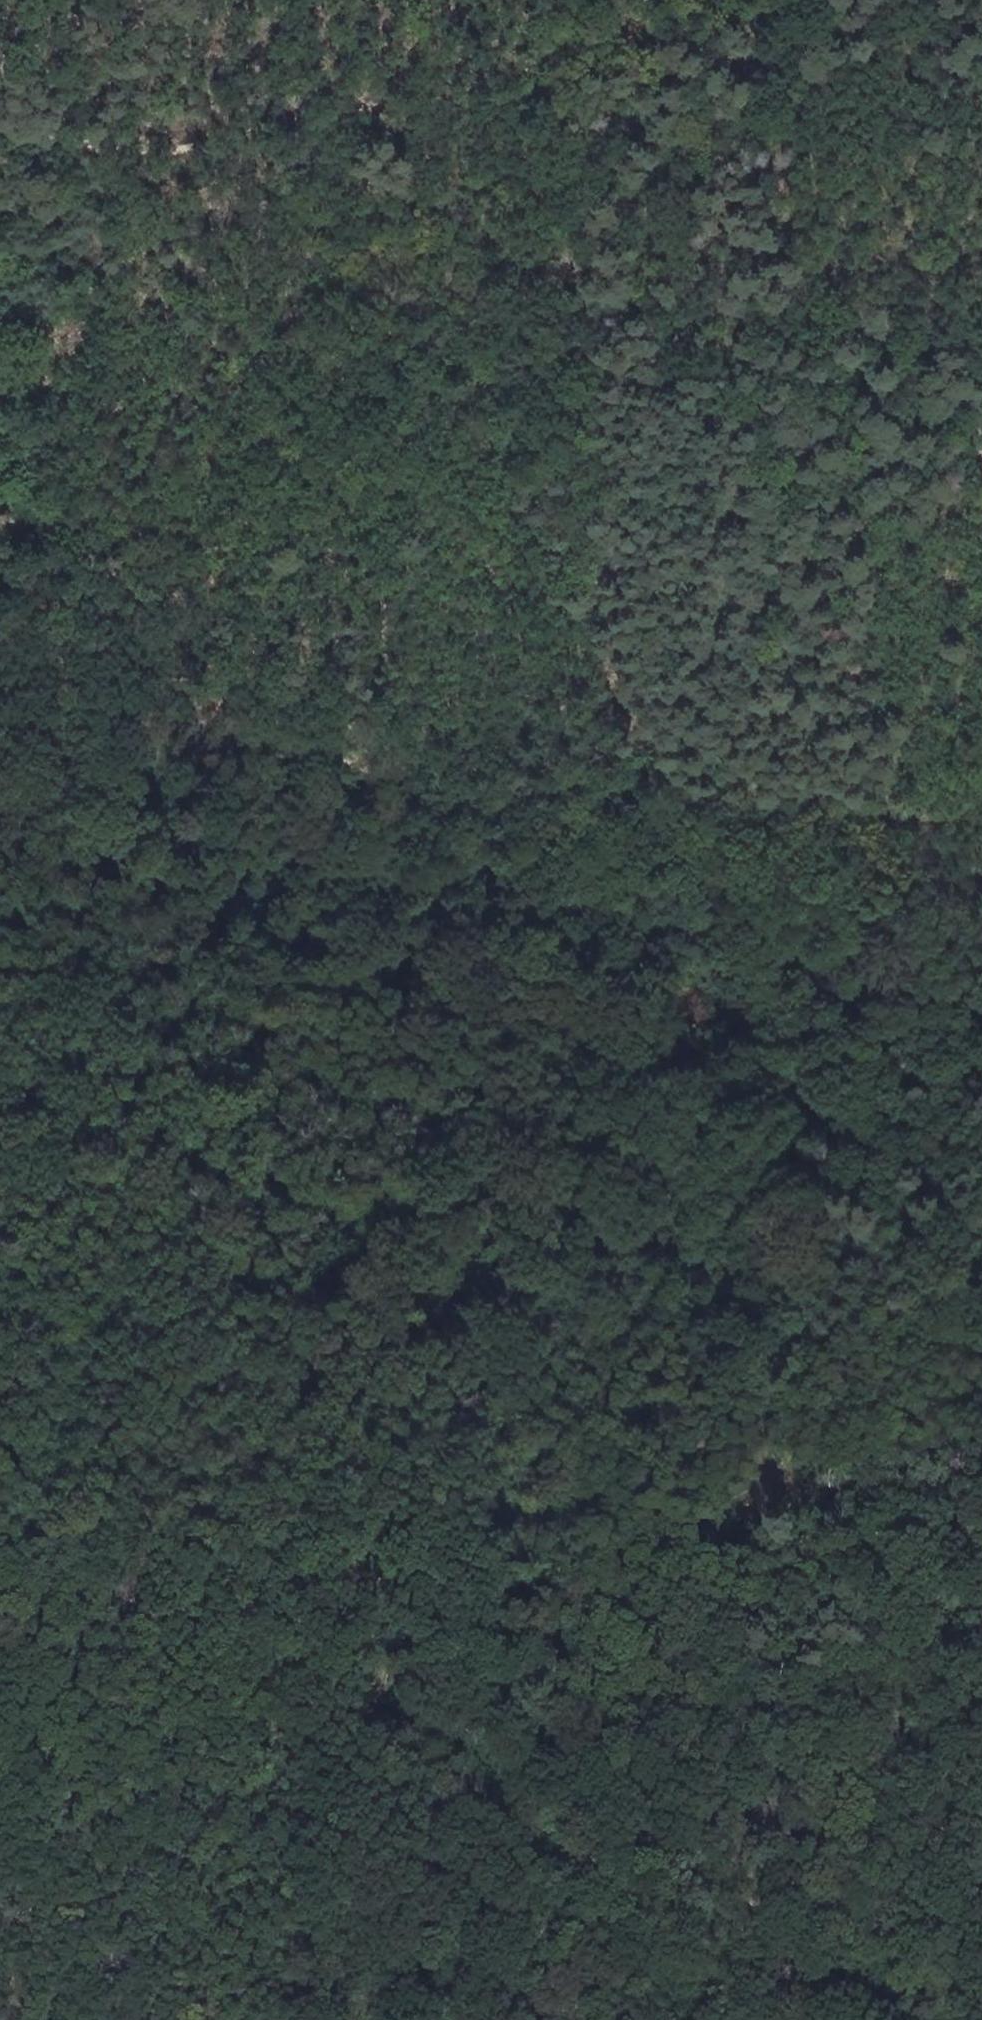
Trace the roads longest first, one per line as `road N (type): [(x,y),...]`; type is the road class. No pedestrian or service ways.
road 1 (track): [(707,0),(405,105),(190,146),(0,131)]

